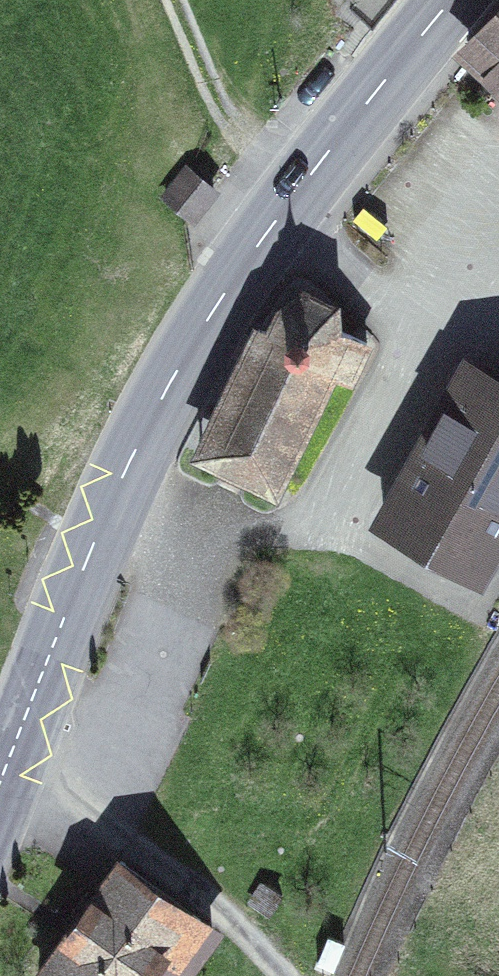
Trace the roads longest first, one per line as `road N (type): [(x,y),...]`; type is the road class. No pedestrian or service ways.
road 1 (secondary): [(0,779),(109,505),(185,355),(299,190),(454,0)]
road 2 (track): [(6,765),(48,785),(196,890),(289,975)]
road 3 (track): [(175,0),(222,112),(299,190)]

